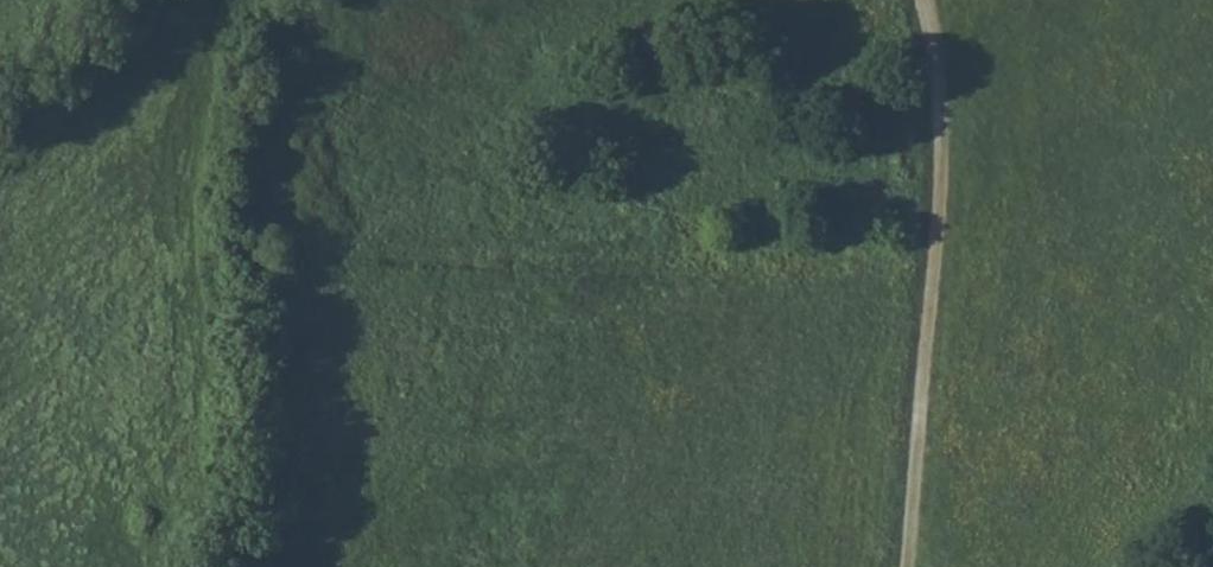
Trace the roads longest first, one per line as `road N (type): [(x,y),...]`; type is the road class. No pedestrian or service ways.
road 1 (track): [(932,0),(953,276),(912,566)]

